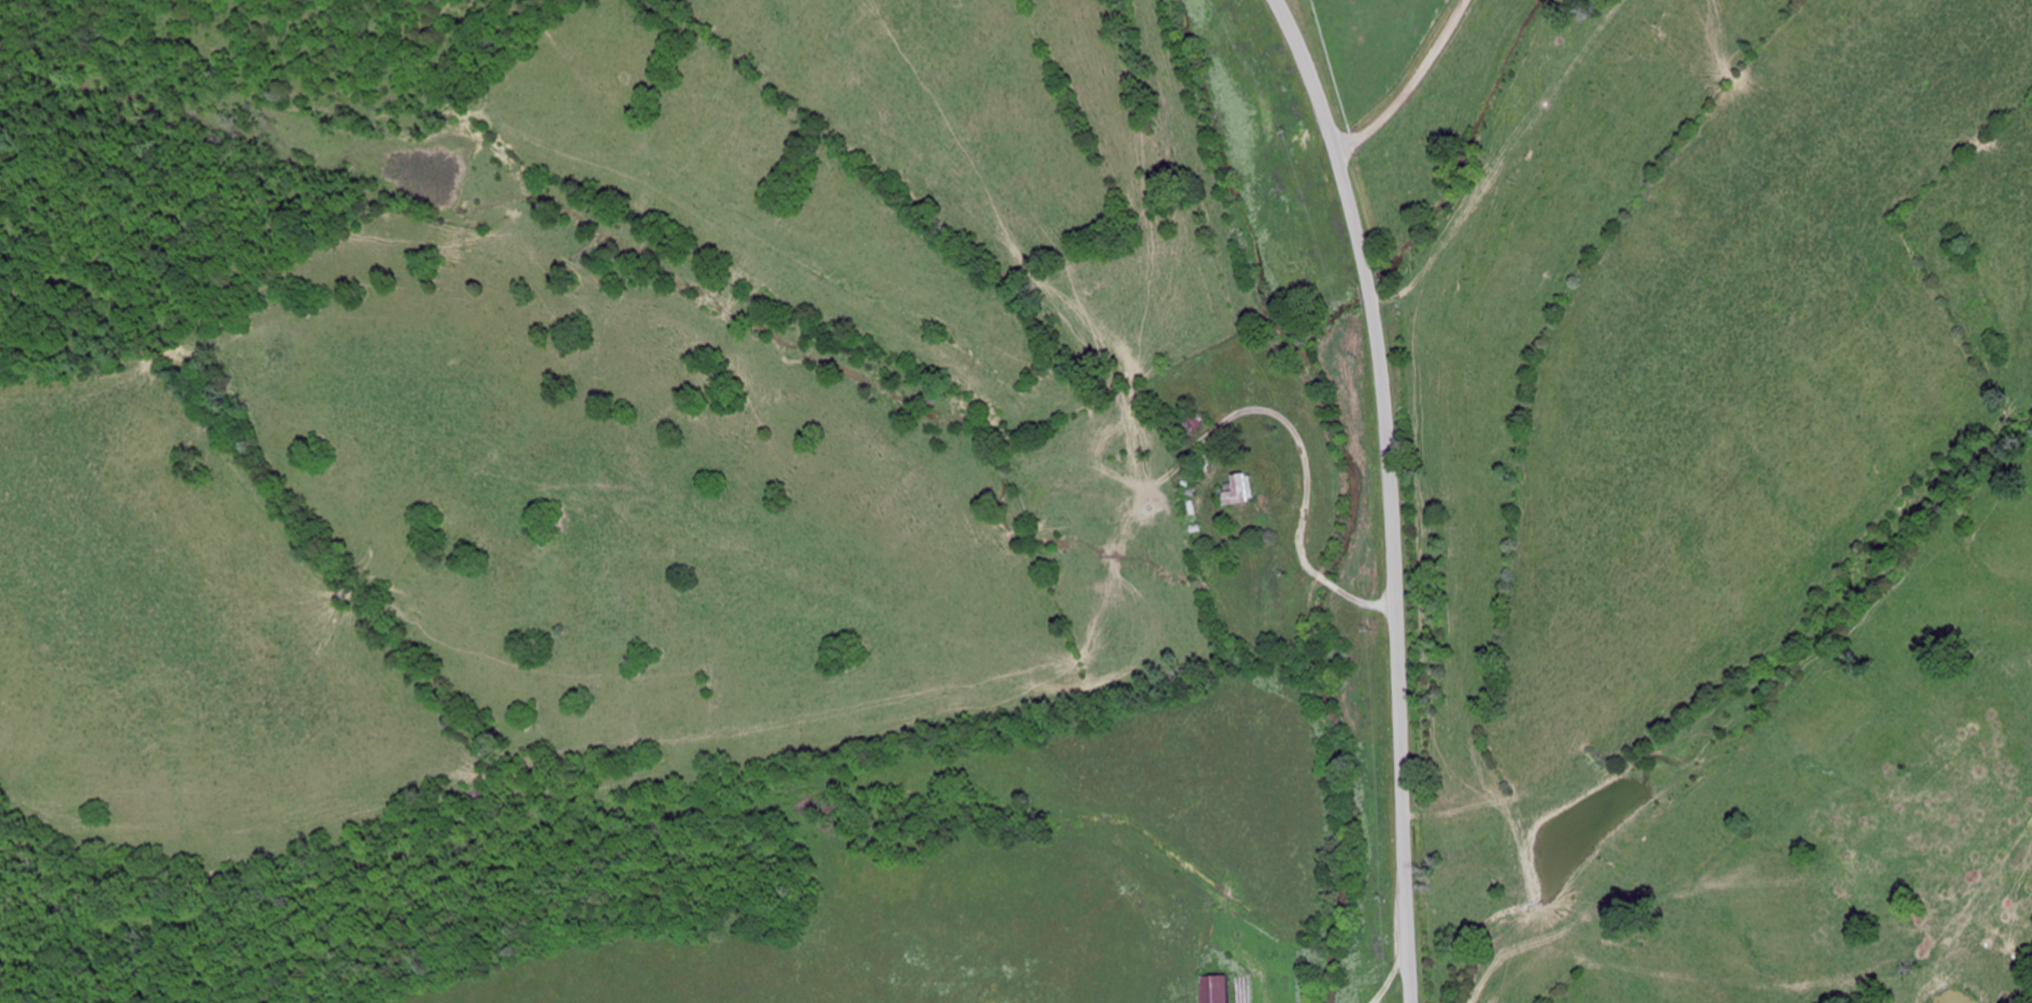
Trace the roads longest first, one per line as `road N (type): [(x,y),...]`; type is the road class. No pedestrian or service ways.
road 1 (secondary): [(1410,1002),(1378,350),(1327,124),(1274,0)]

